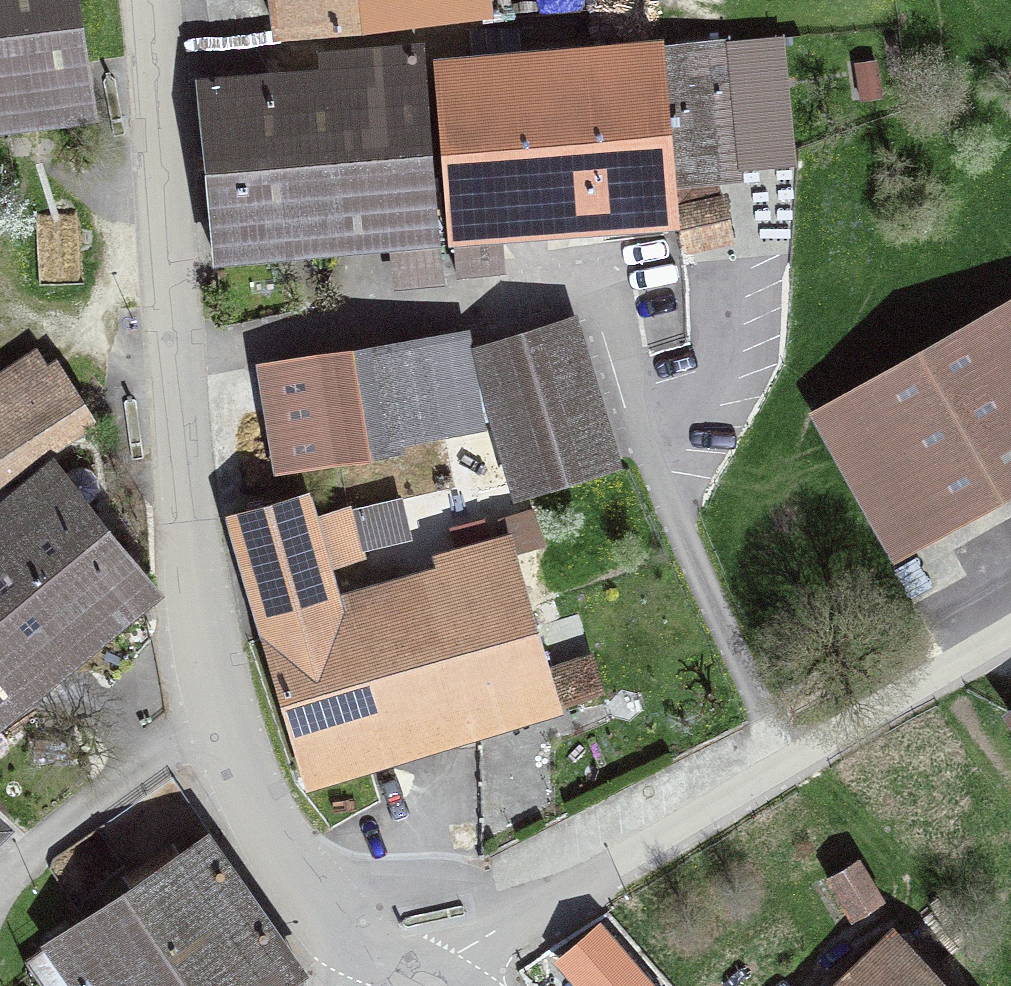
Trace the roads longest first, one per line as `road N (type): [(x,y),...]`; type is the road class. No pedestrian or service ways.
road 1 (residential): [(423,965),(352,933),(296,875),(220,712),(179,433),(145,0)]
road 2 (unclassified): [(423,965),(1010,625)]

